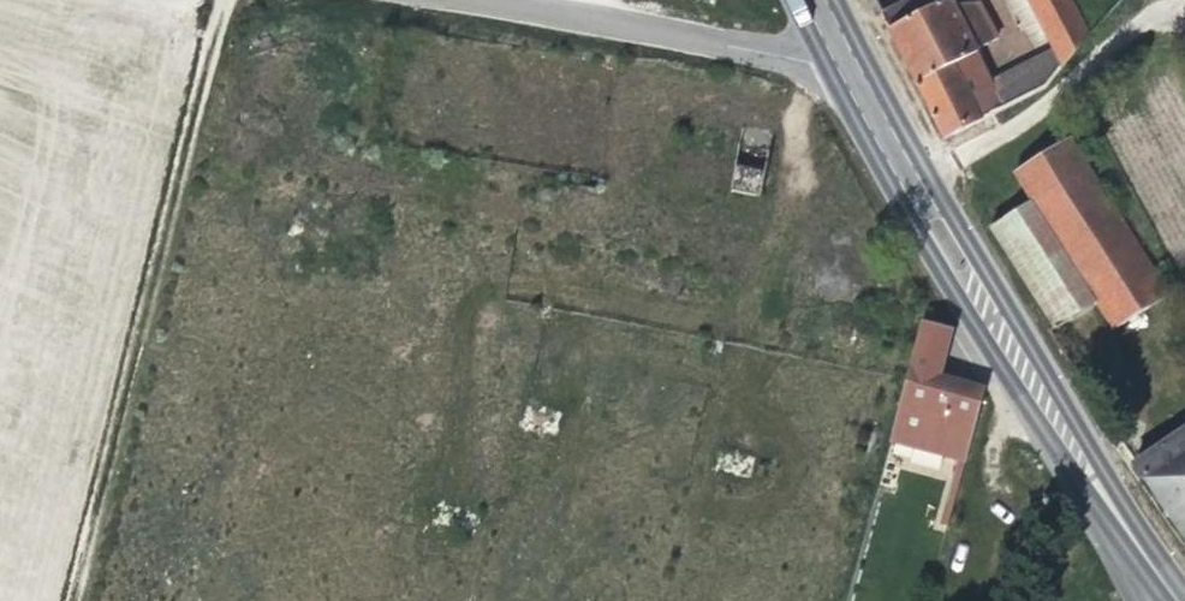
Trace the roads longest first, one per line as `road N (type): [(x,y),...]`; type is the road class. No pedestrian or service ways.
road 1 (secondary): [(842,65),(1176,600)]
road 2 (track): [(224,0),(70,600)]
road 3 (unclassified): [(842,65),(477,0)]
road 4 (track): [(1184,2),(918,188)]

